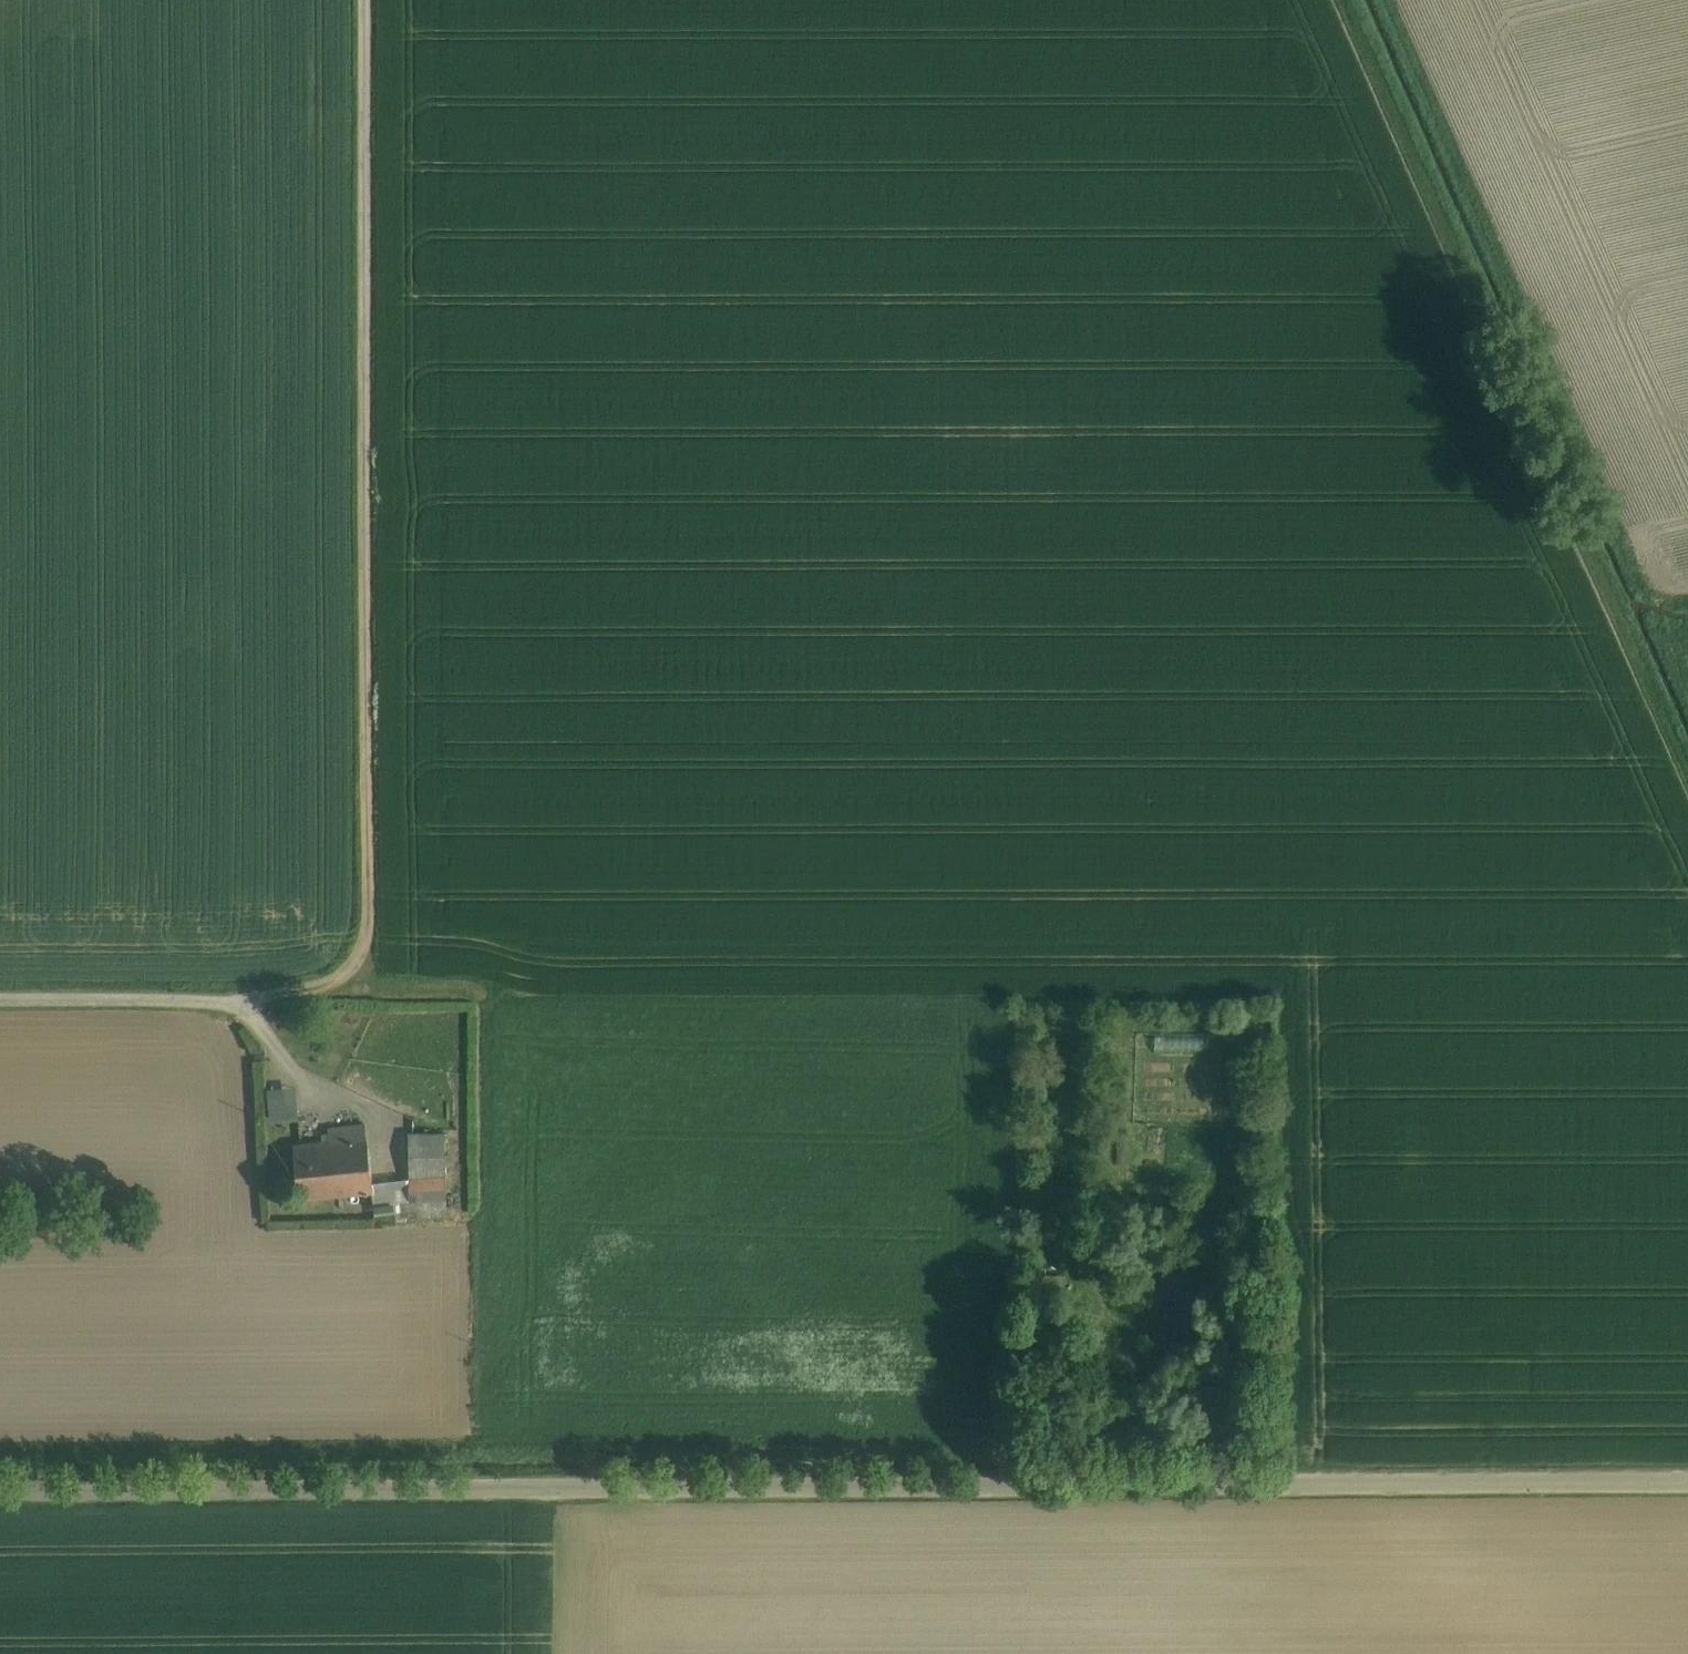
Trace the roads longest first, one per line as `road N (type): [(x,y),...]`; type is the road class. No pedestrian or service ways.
road 1 (unclassified): [(0,1493),(1687,1483)]
road 2 (track): [(364,0),(366,945),(356,980),(316,998),(230,999)]

